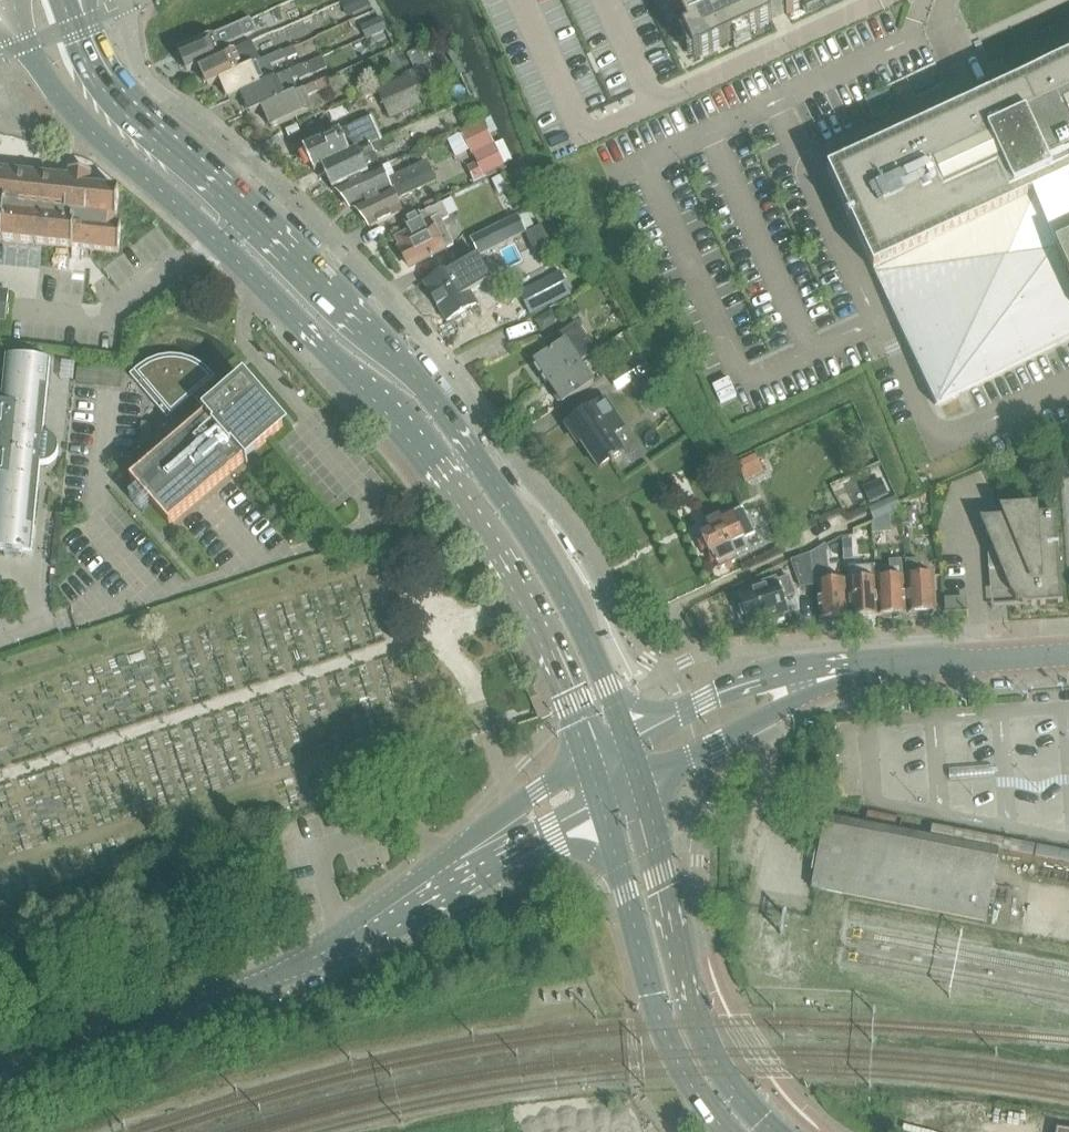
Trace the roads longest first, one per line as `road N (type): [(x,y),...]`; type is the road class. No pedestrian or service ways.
road 1 (tertiary): [(626,740),(569,604),(509,503),(424,387),(247,215)]
road 2 (tertiary): [(215,240),(358,381),(482,531),(524,603),(589,758)]
road 3 (residential): [(380,920),(349,941),(227,992),(0,1068)]
road 4 (tertiary): [(780,1131),(744,1093),(699,1019),(642,782)]
road 5 (tertiary): [(602,801),(663,1026),(731,1131)]
road 6 (tertiary): [(15,0),(63,97),(215,240)]
road 7 (tertiary): [(820,681),(1068,652)]
road 8 (tertiary): [(247,215),(126,107),(84,51)]
road 9 (unclassified): [(215,240),(99,318),(25,312)]
road 10 (tertiary): [(820,681),(764,678),(626,740)]
road 11 (tertiary): [(642,782),(820,681)]
road 12 (unclassified): [(380,920),(503,833)]

